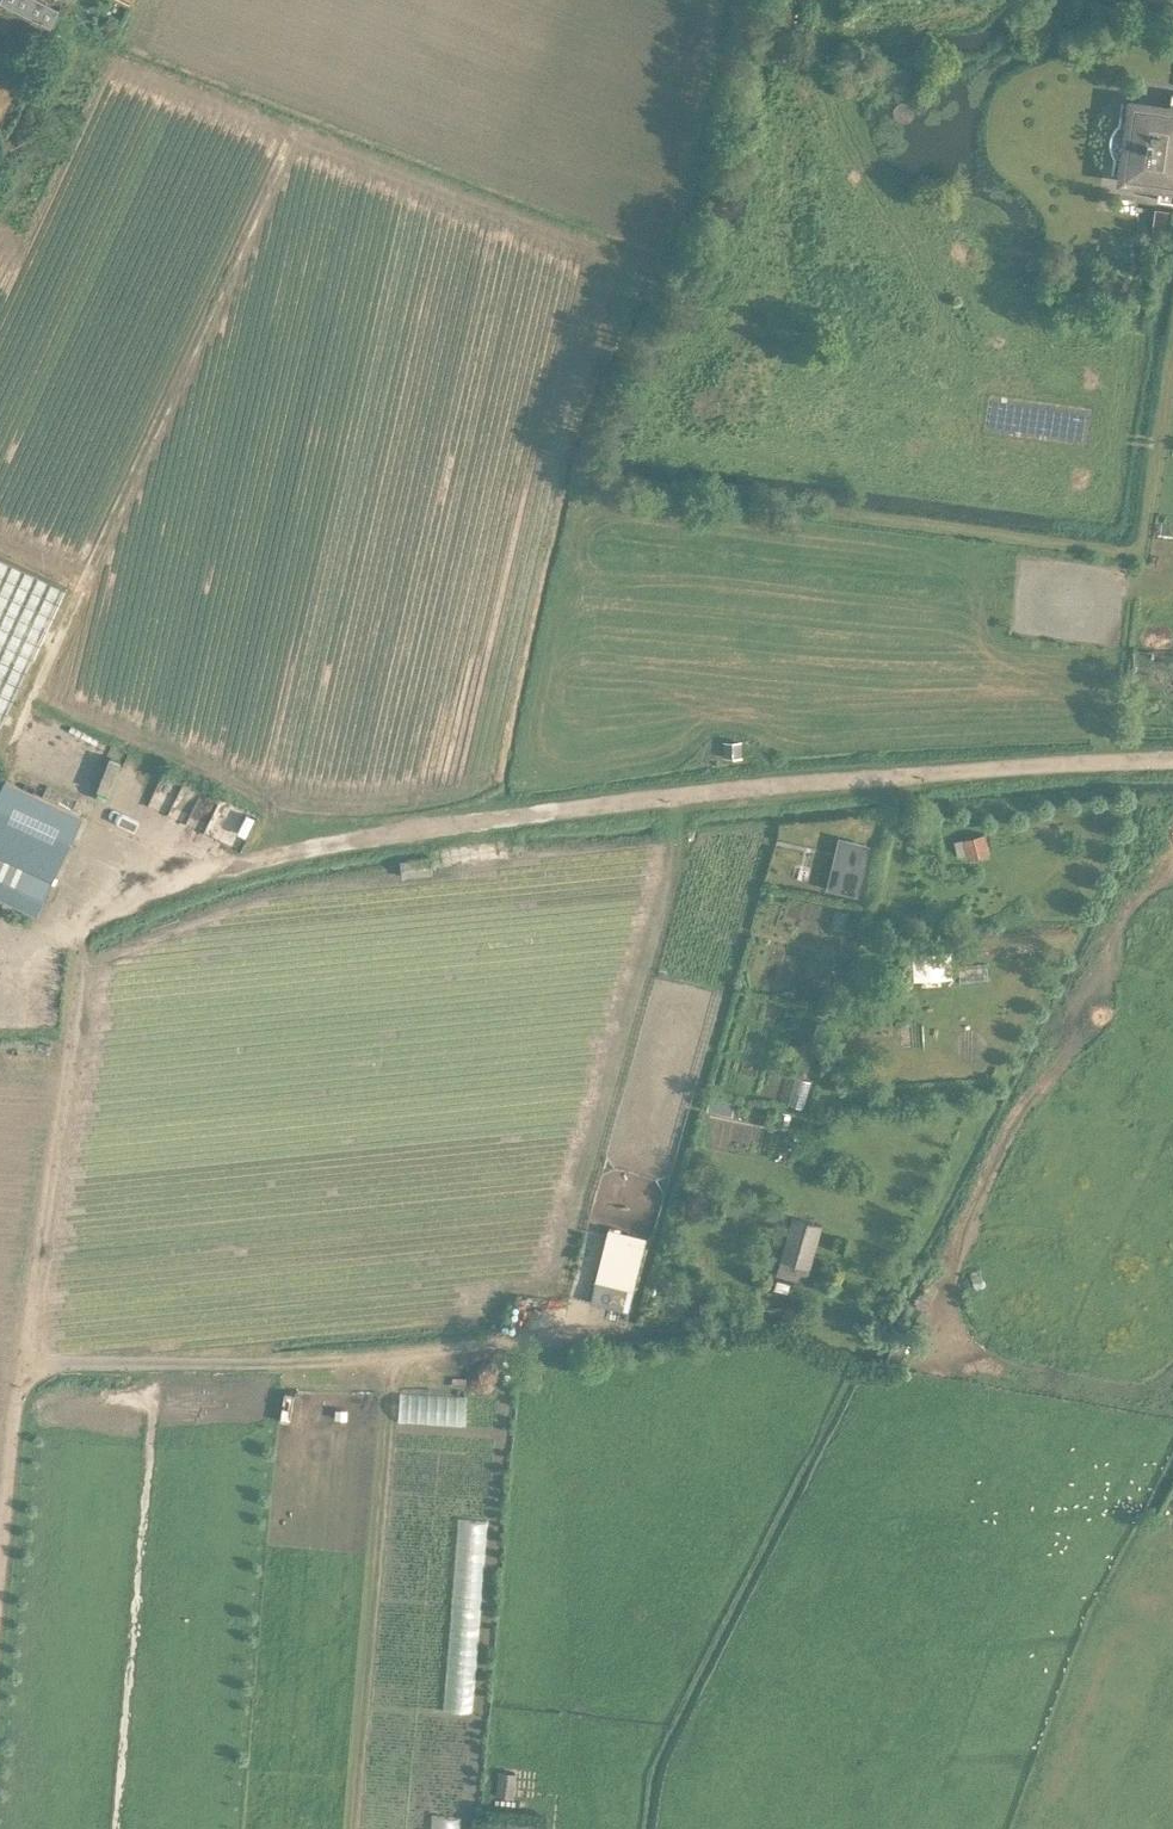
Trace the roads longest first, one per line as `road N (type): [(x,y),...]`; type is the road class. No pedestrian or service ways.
road 1 (unclassified): [(0,971),(147,900),(228,873),(417,832),(1172,757)]
road 2 (track): [(0,1599),(82,968),(79,930)]

